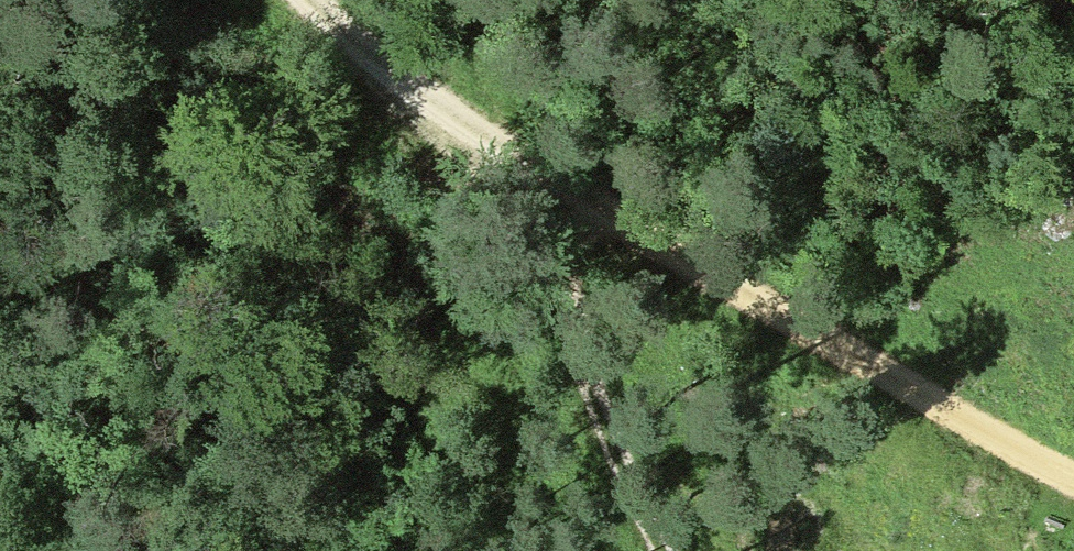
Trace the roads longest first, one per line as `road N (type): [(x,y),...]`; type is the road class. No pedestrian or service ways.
road 1 (track): [(1073,479),(827,359),(546,171),(343,55)]
road 2 (track): [(297,0),(343,55),(670,550)]
road 3 (track): [(546,171),(473,0)]

